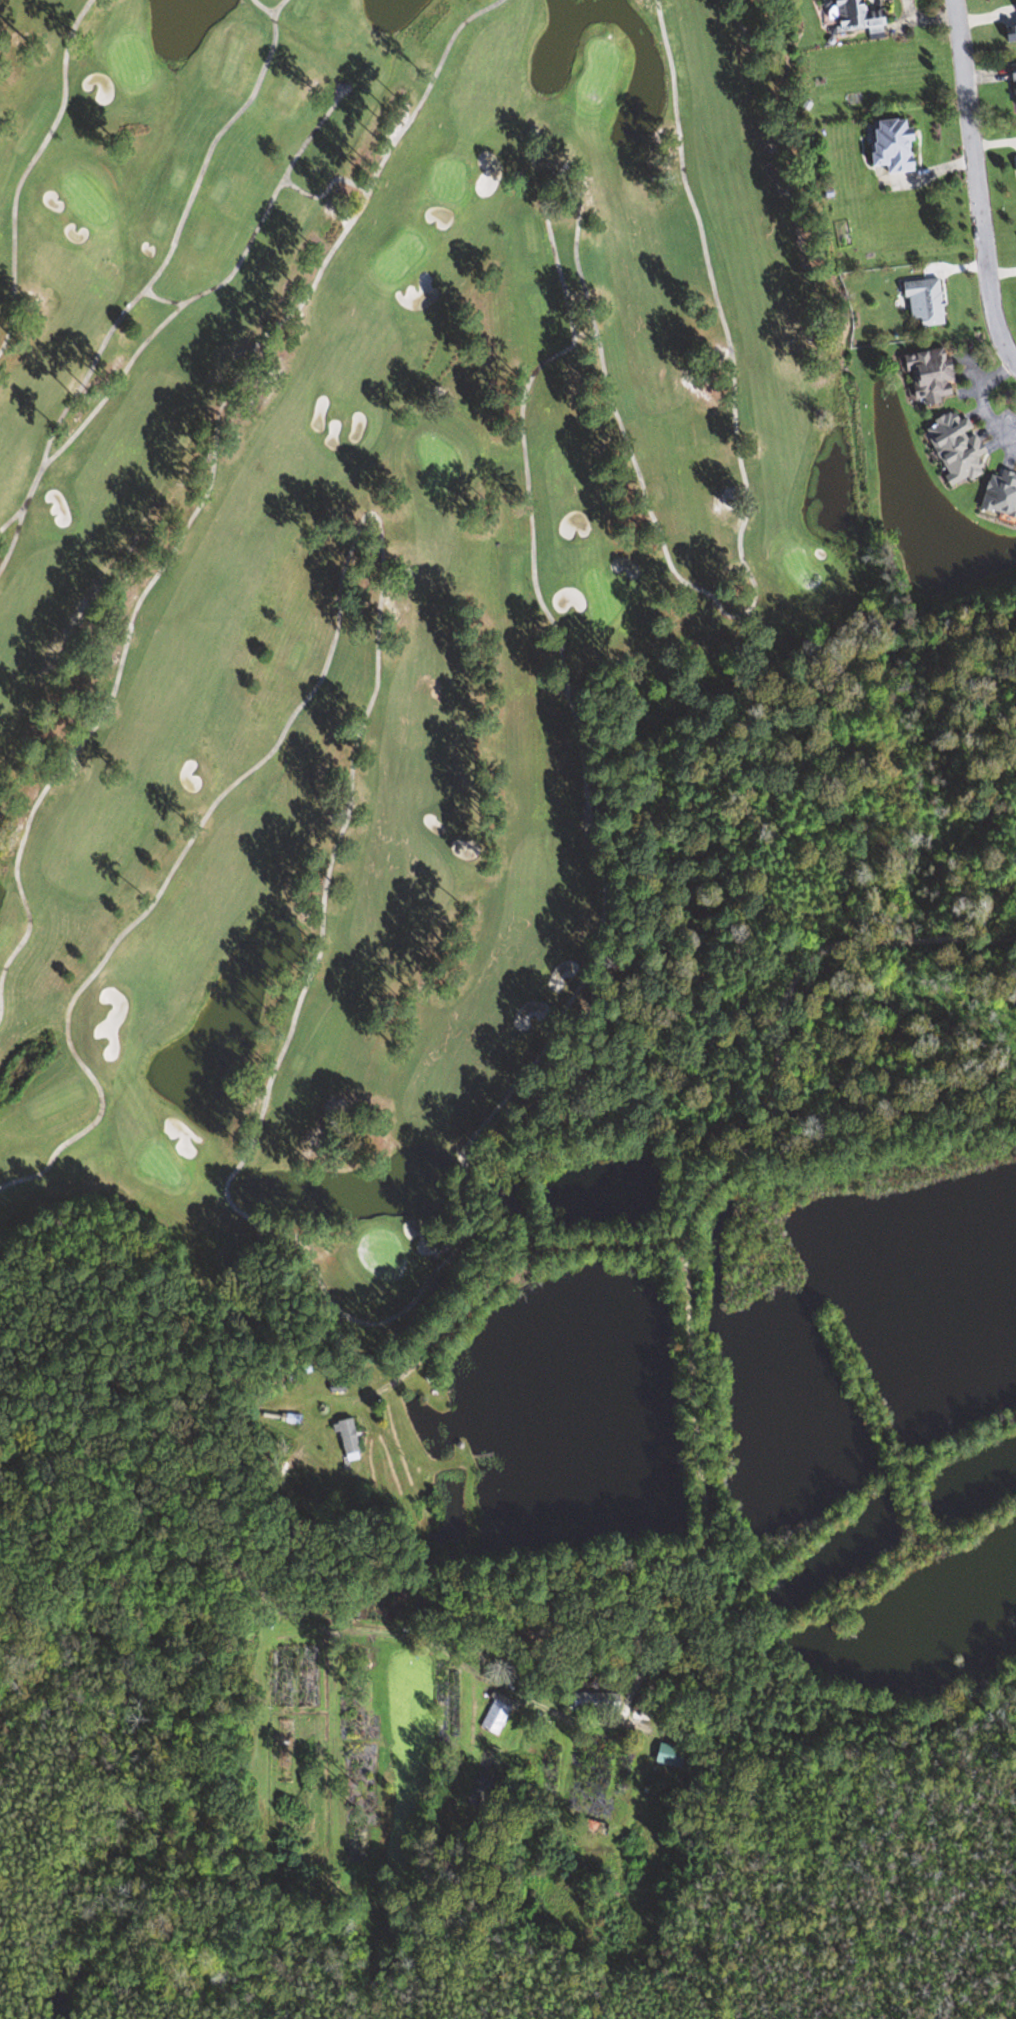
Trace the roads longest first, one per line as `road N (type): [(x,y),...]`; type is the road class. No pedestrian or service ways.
road 1 (residential): [(333,1409),(388,1384),(480,1290),(520,1265),(651,1246),(692,1220),(708,1191),(749,1155),(769,1112),(777,1015),(790,979),(825,949),(849,940),(1015,936)]
road 2 (residential): [(1015,366),(987,285),(954,0)]

